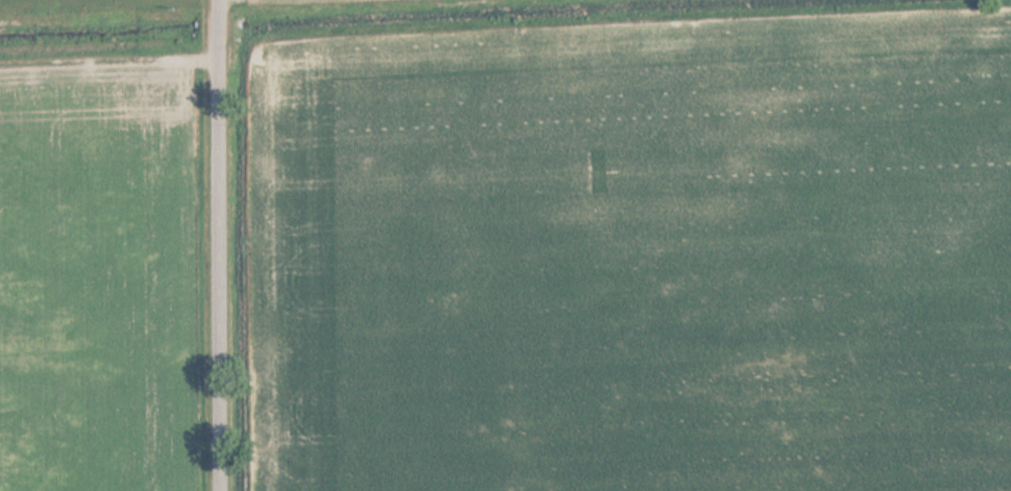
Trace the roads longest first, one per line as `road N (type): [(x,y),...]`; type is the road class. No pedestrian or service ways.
road 1 (residential): [(228,490),(225,0)]

